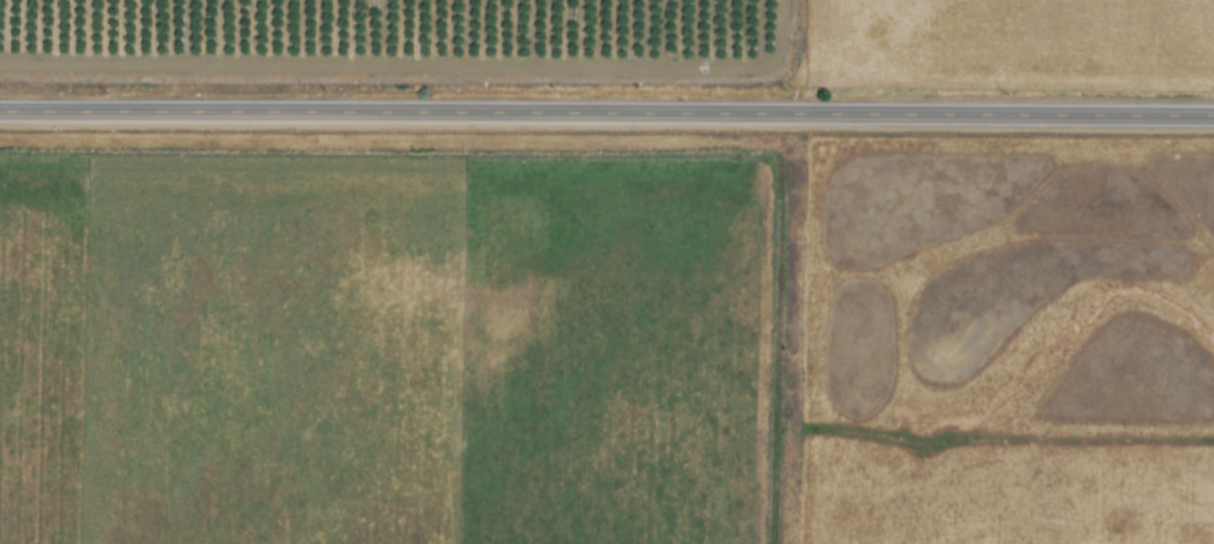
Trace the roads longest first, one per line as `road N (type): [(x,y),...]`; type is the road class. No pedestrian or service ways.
road 1 (tertiary): [(0,93),(1213,106)]

